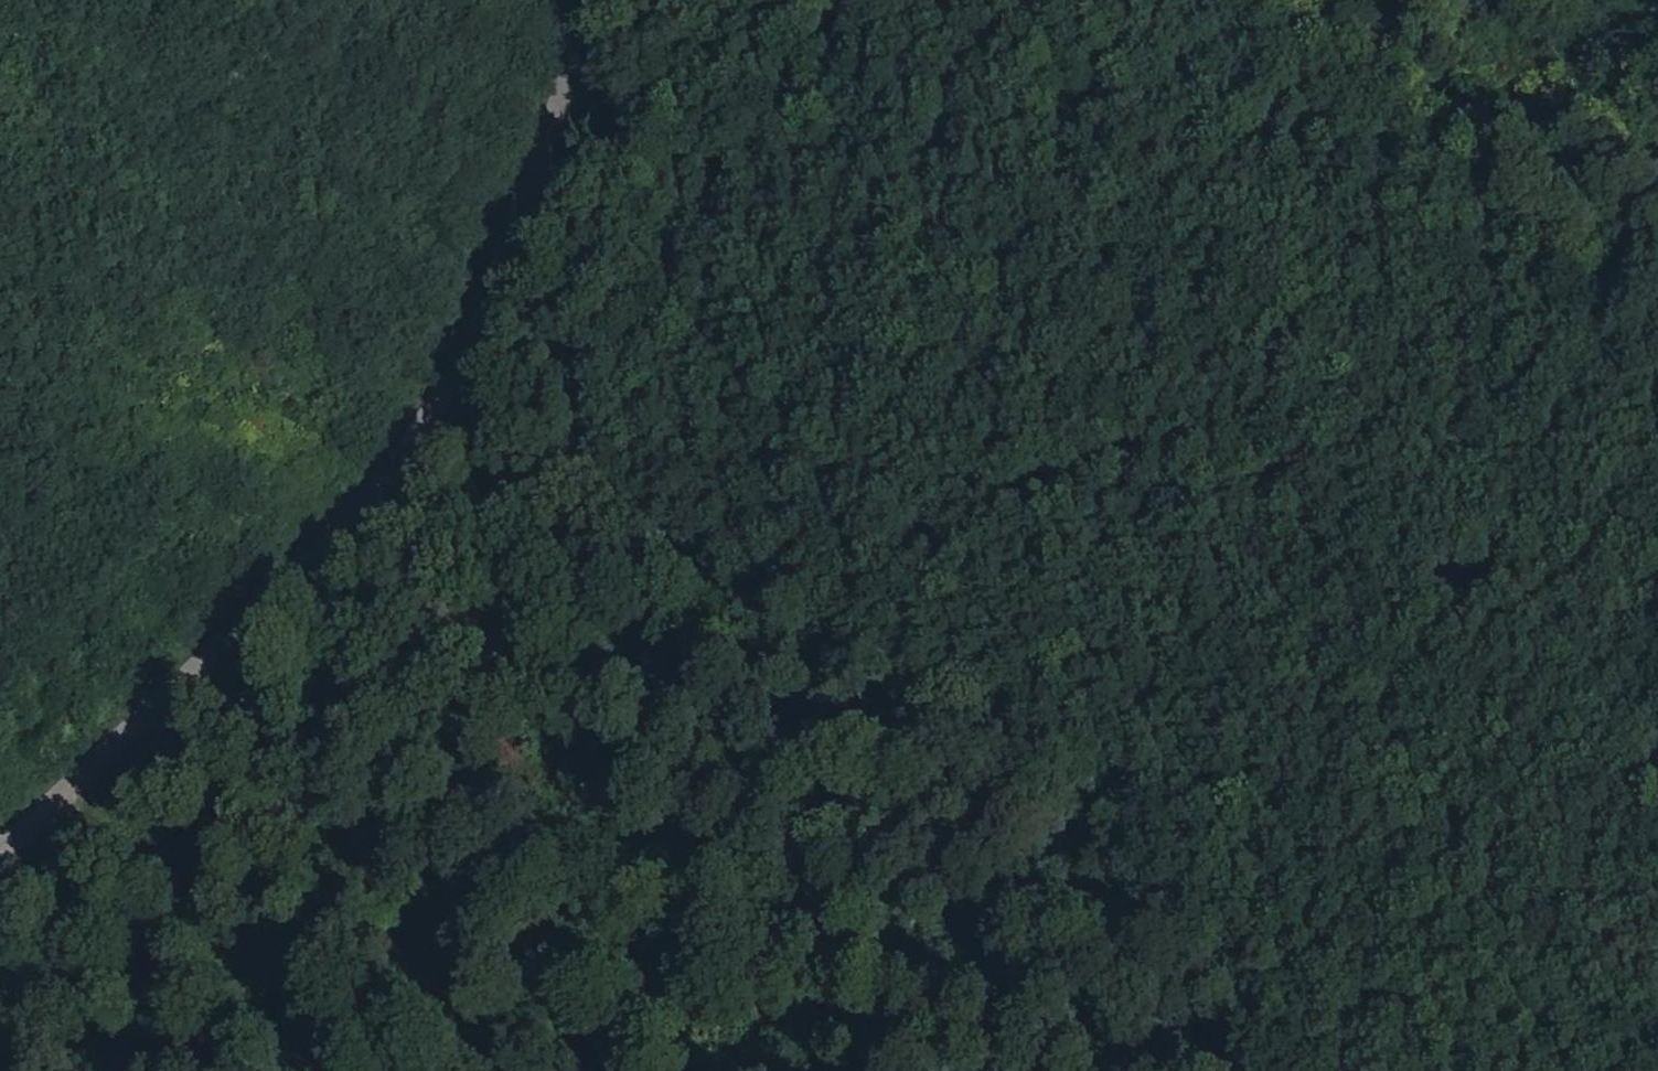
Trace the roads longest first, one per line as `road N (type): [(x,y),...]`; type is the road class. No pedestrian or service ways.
road 1 (tertiary): [(0,878),(410,478),(451,422),(494,334),(616,0)]

